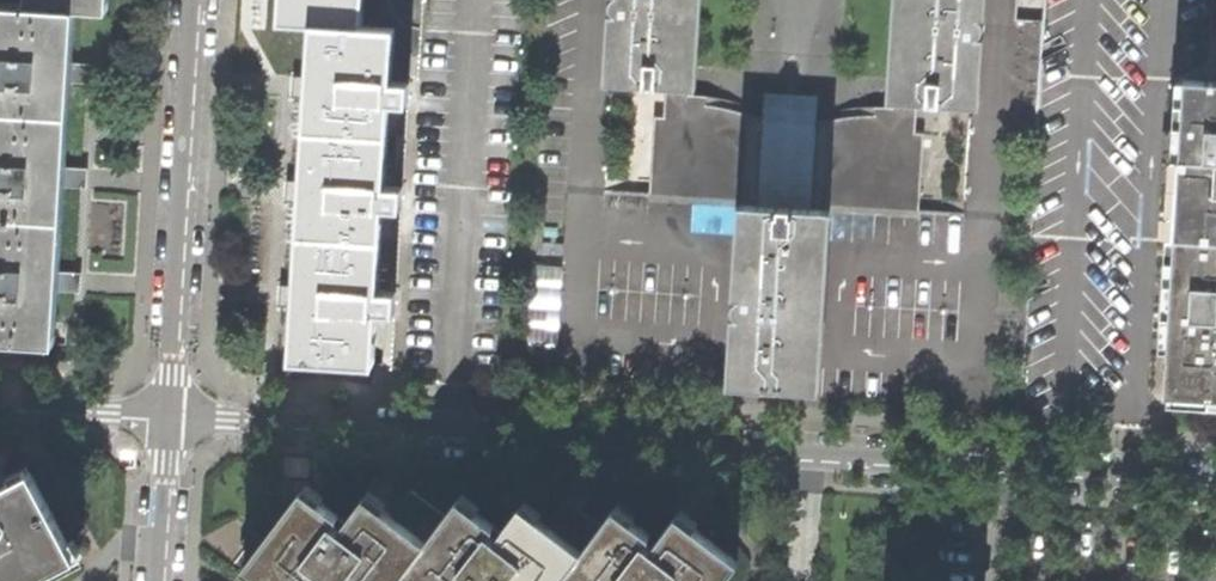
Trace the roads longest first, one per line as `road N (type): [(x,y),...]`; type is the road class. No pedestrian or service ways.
road 1 (residential): [(1215,476),(171,420)]
road 2 (residential): [(196,0),(171,420)]
road 3 (residential): [(171,420),(0,410)]
road 4 (residential): [(171,420),(161,580)]

